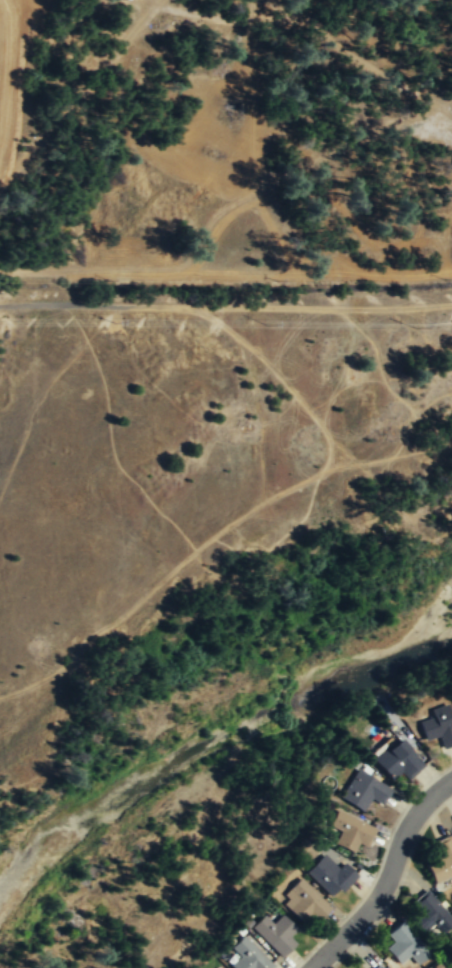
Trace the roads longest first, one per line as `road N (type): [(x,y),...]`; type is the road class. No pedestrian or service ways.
road 1 (residential): [(451,780),(413,816),(370,907),(312,967)]

